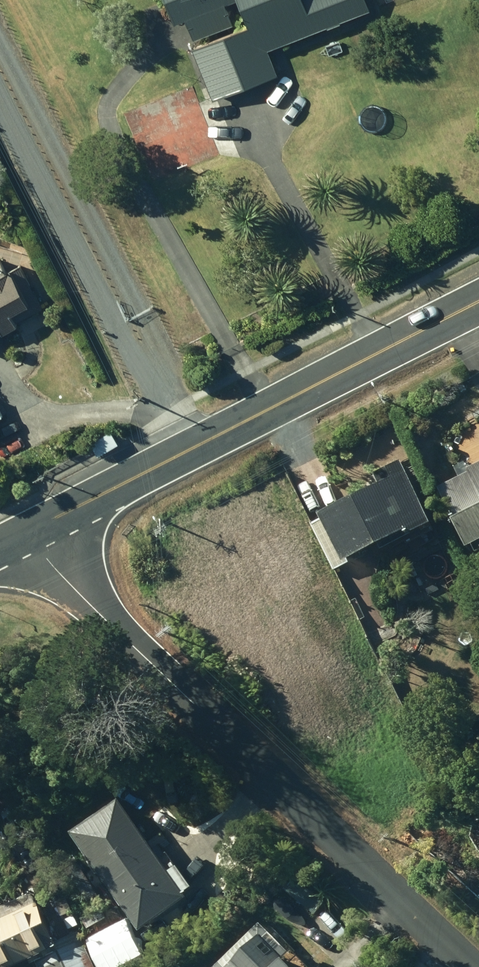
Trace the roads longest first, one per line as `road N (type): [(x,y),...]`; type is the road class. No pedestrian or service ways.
road 1 (residential): [(474,966),(78,591),(32,531)]
road 2 (secondary): [(478,305),(32,531)]

